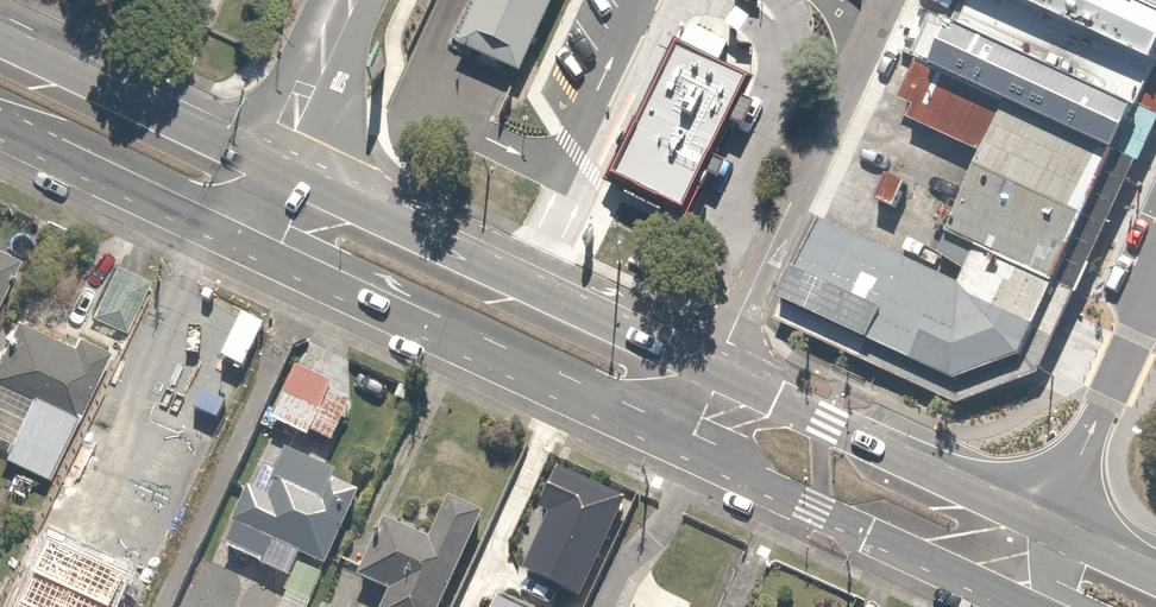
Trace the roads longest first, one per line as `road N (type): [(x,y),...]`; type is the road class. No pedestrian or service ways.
road 1 (secondary): [(0,34),(1056,529)]
road 2 (secondary): [(1025,606),(0,127)]
road 3 (unclassified): [(1056,529),(1155,311)]

